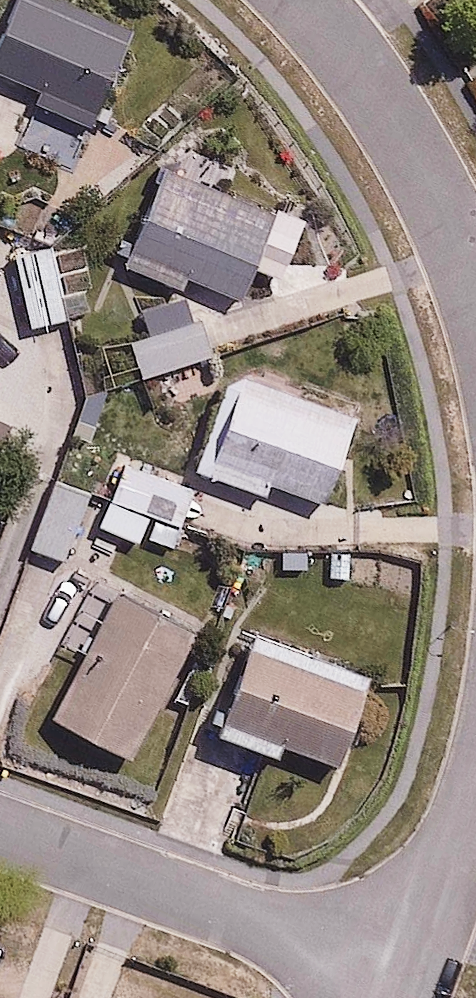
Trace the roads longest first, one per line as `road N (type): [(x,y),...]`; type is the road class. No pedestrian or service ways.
road 1 (residential): [(0,830),(412,978)]
road 2 (residential): [(304,0),(379,94),(432,185),(475,310)]
road 3 (residential): [(475,800),(412,978)]

